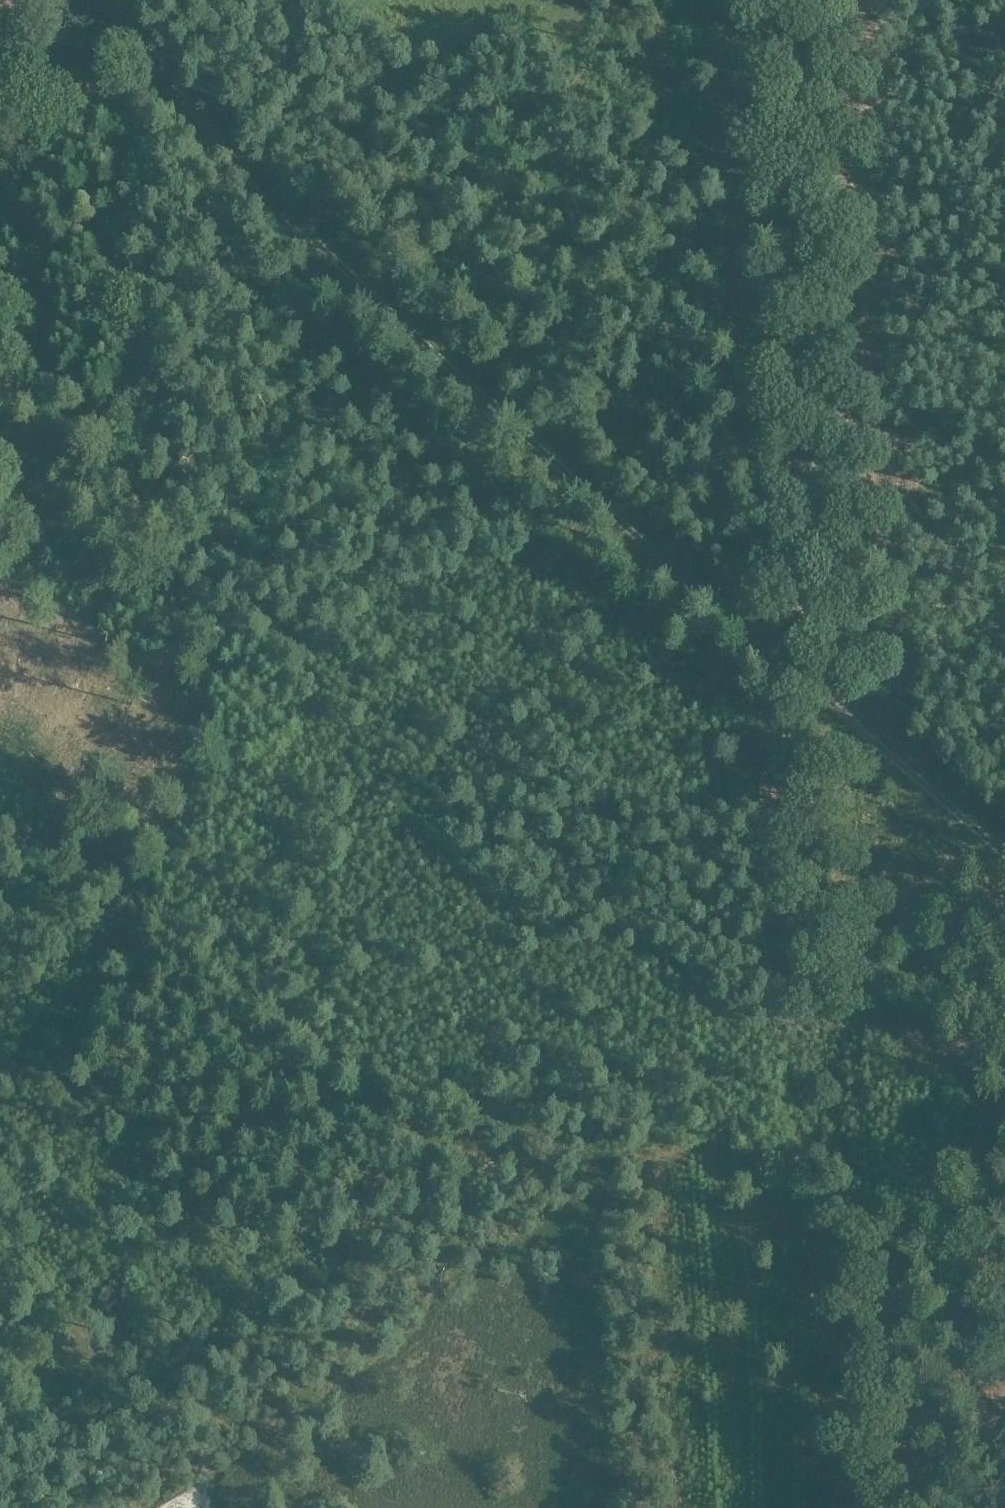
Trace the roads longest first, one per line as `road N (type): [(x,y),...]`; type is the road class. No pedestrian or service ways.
road 1 (track): [(86,0),(344,280),(833,710)]
road 2 (track): [(783,0),(833,710)]
road 3 (track): [(833,710),(1004,855)]

